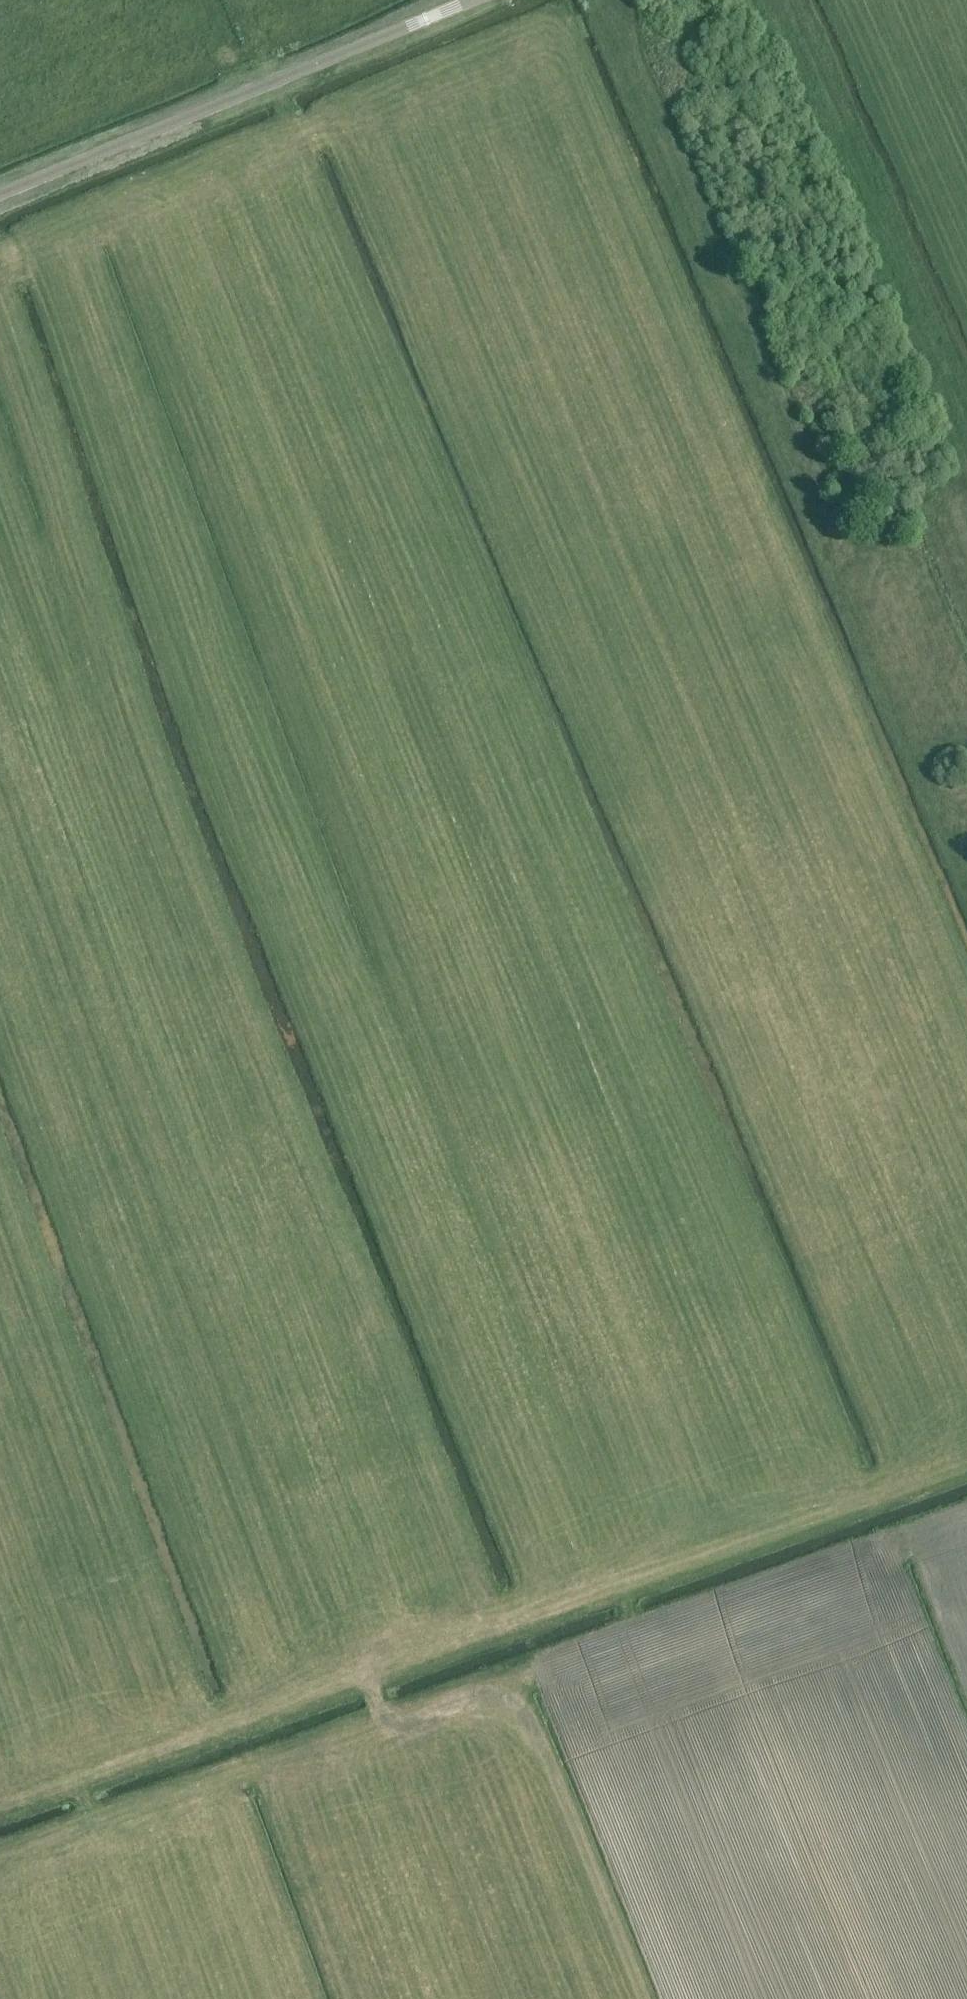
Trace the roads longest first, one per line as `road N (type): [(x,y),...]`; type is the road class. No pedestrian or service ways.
road 1 (unclassified): [(0,195),(475,0)]
road 2 (track): [(641,1998),(519,1677)]

